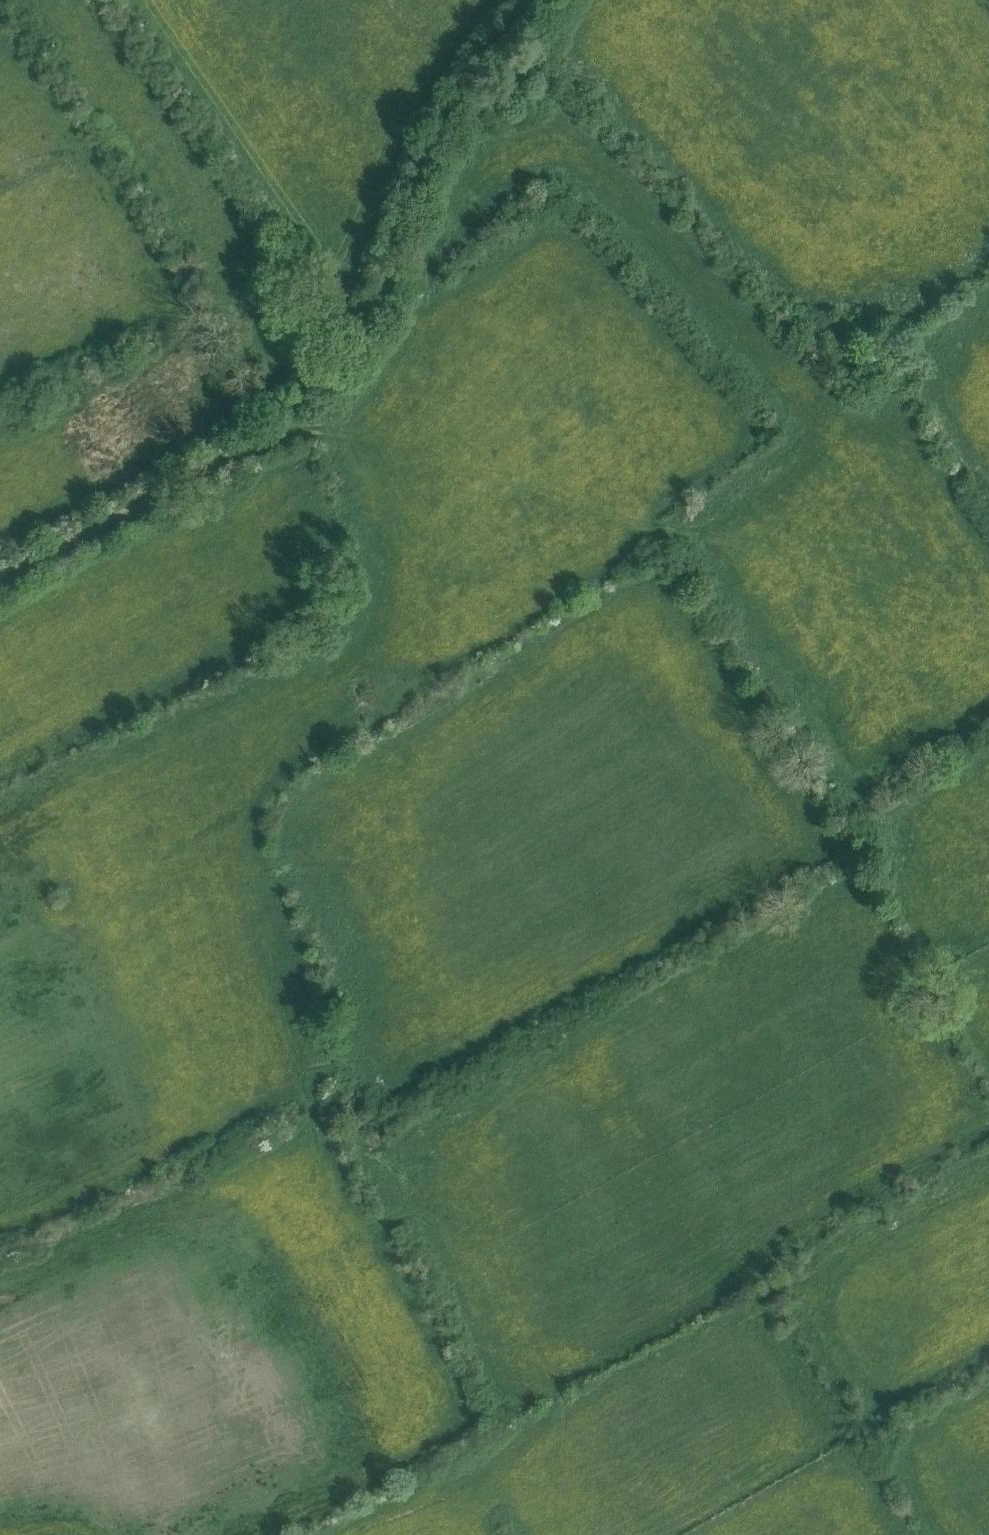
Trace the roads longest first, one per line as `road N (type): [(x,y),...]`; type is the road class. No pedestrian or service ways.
road 1 (track): [(540,0),(457,104),(368,324),(284,421),(0,580)]

